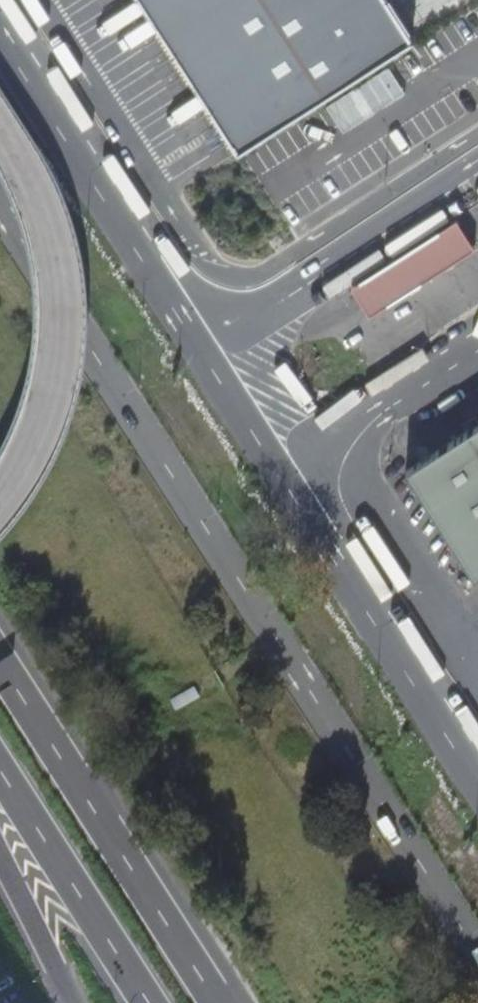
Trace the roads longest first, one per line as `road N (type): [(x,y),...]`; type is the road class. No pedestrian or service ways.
road 1 (unclassified): [(477,780),(0,29)]
road 2 (unclassified): [(0,213),(477,959)]
road 3 (motorway): [(217,1002),(0,665)]
road 4 (motorway): [(0,770),(149,1002)]
road 5 (motorway): [(0,859),(73,1002)]

